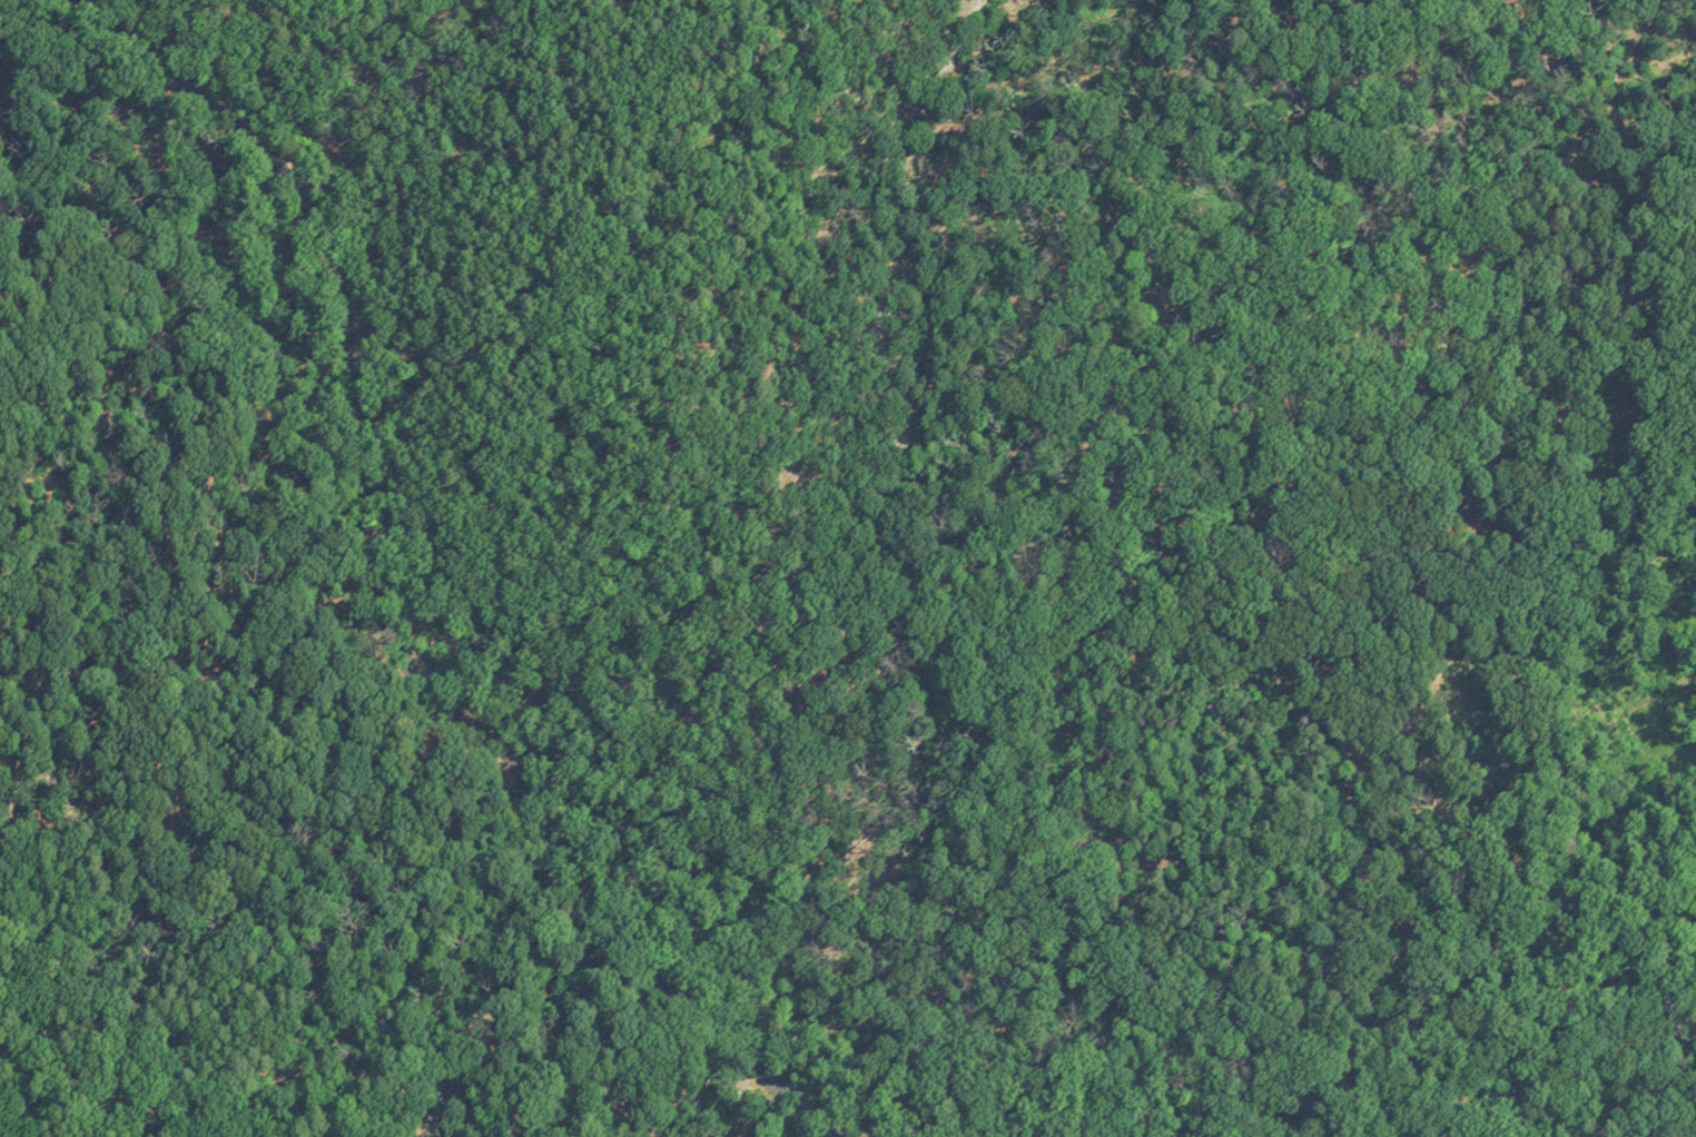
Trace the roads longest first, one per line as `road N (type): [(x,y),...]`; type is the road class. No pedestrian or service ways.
road 1 (residential): [(868,1136),(771,1091),(635,965),(578,888),(393,603),(365,518),(335,257),(304,198),(219,95),(107,0)]
road 2 (residential): [(1418,1136),(1695,1028)]

